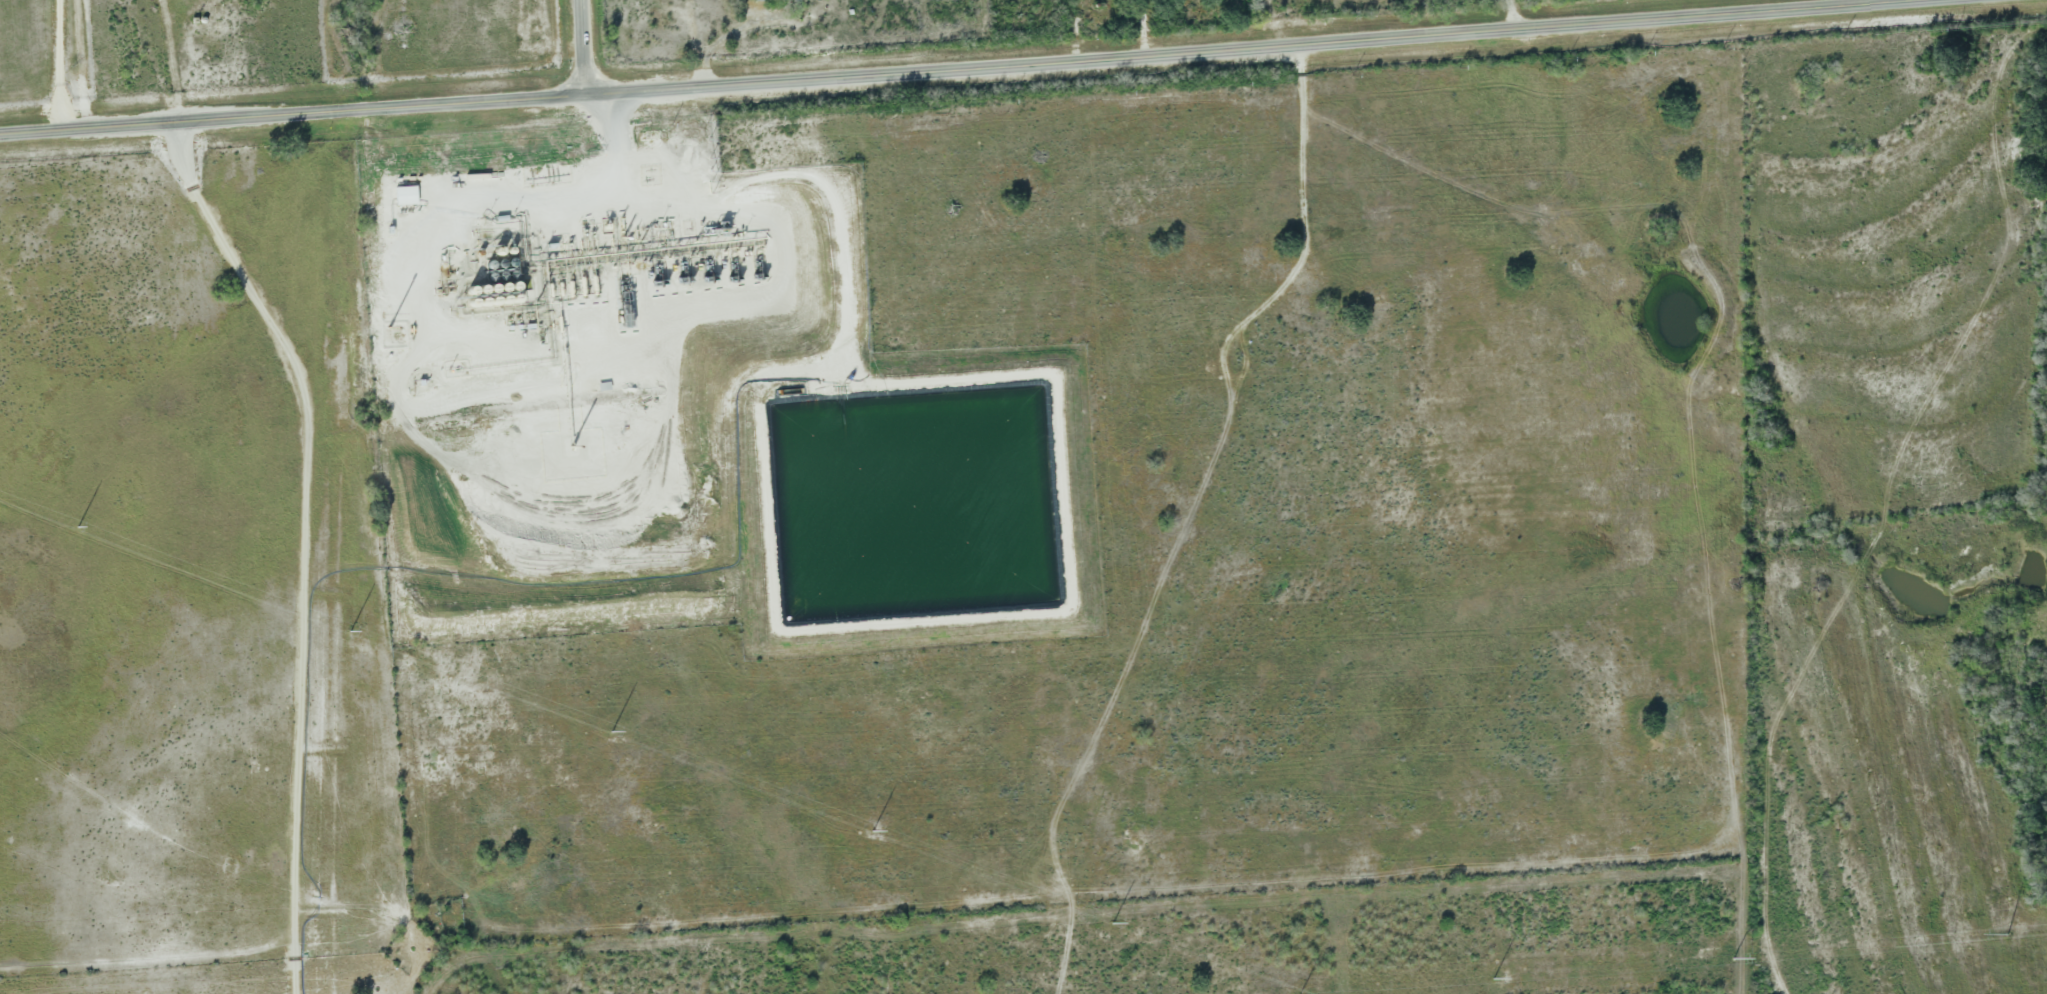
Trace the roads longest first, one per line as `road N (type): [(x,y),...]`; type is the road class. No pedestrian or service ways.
road 1 (tertiary): [(0,135),(1878,0)]

